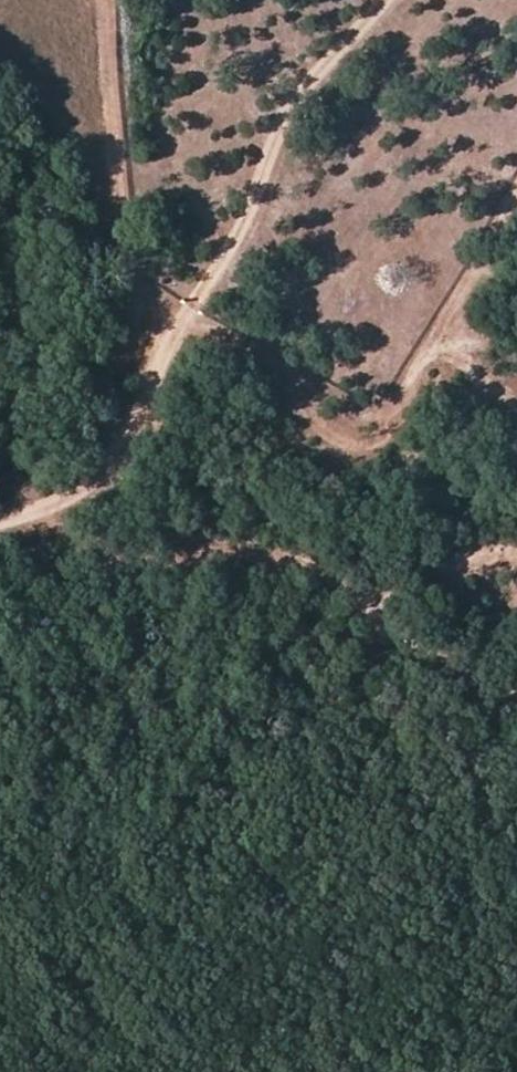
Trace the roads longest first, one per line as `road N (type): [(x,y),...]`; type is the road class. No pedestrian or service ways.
road 1 (track): [(397,0),(280,119),(251,223),(104,489),(0,518)]
road 2 (track): [(161,386),(114,76),(118,0)]

